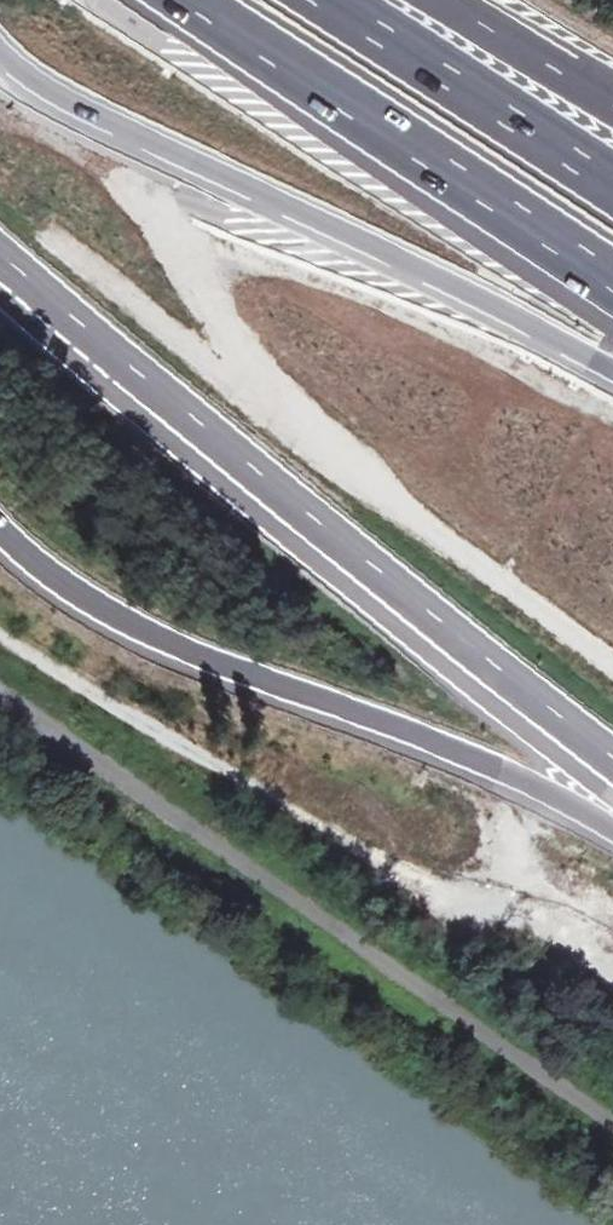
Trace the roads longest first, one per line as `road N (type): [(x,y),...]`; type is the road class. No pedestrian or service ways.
road 1 (trunk): [(0,257),(246,470),(612,766)]
road 2 (track): [(612,659),(324,445),(243,340),(110,123)]
road 3 (track): [(0,634),(111,708),(353,844),(612,969)]
road 4 (motorway): [(0,49),(47,91),(612,375)]
road 5 (trunk): [(0,525),(102,608),(480,753),(565,794),(612,829)]
road 6 (motorway): [(202,0),(612,264)]
road 7 (track): [(46,234),(324,445)]
road 8 (motorway): [(612,185),(349,0)]
road 9 (trunk): [(612,135),(382,0)]
road 10 (track): [(511,923),(480,753)]

